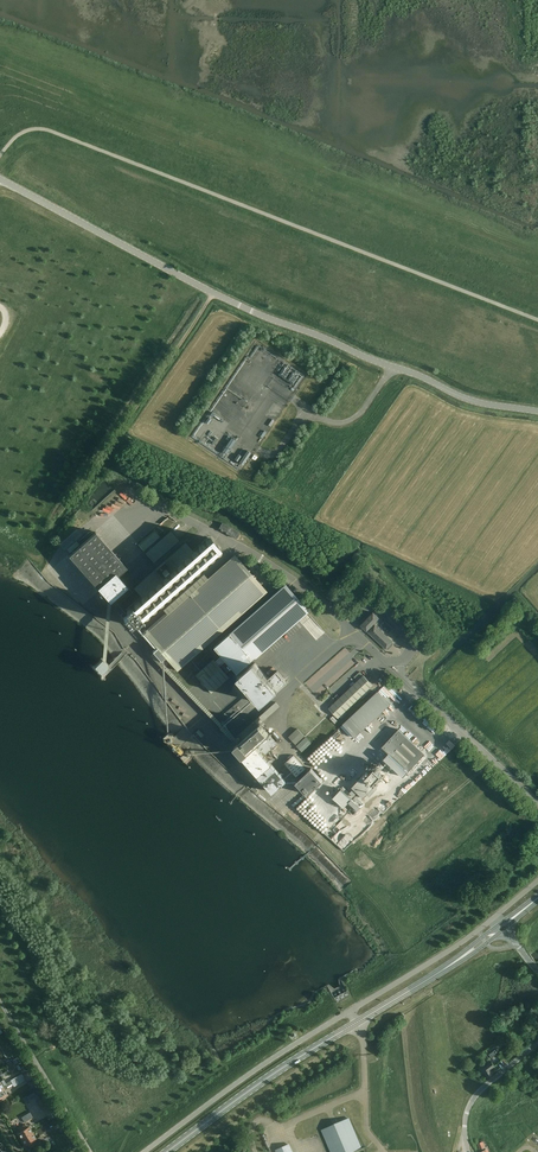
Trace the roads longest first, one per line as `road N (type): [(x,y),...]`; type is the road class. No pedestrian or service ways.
road 1 (unclassified): [(537,411),(462,397),(262,316),(0,180)]
road 2 (primary): [(168,1151),(278,1071),(501,927)]
road 3 (track): [(213,292),(52,528)]
road 4 (unclassified): [(144,1151),(331,1022)]
road 5 (unclassified): [(493,919),(331,1022)]
road 6 (unclassified): [(537,801),(405,679)]
road 7 (tertiary): [(468,1151),(473,1099),(537,1043)]

